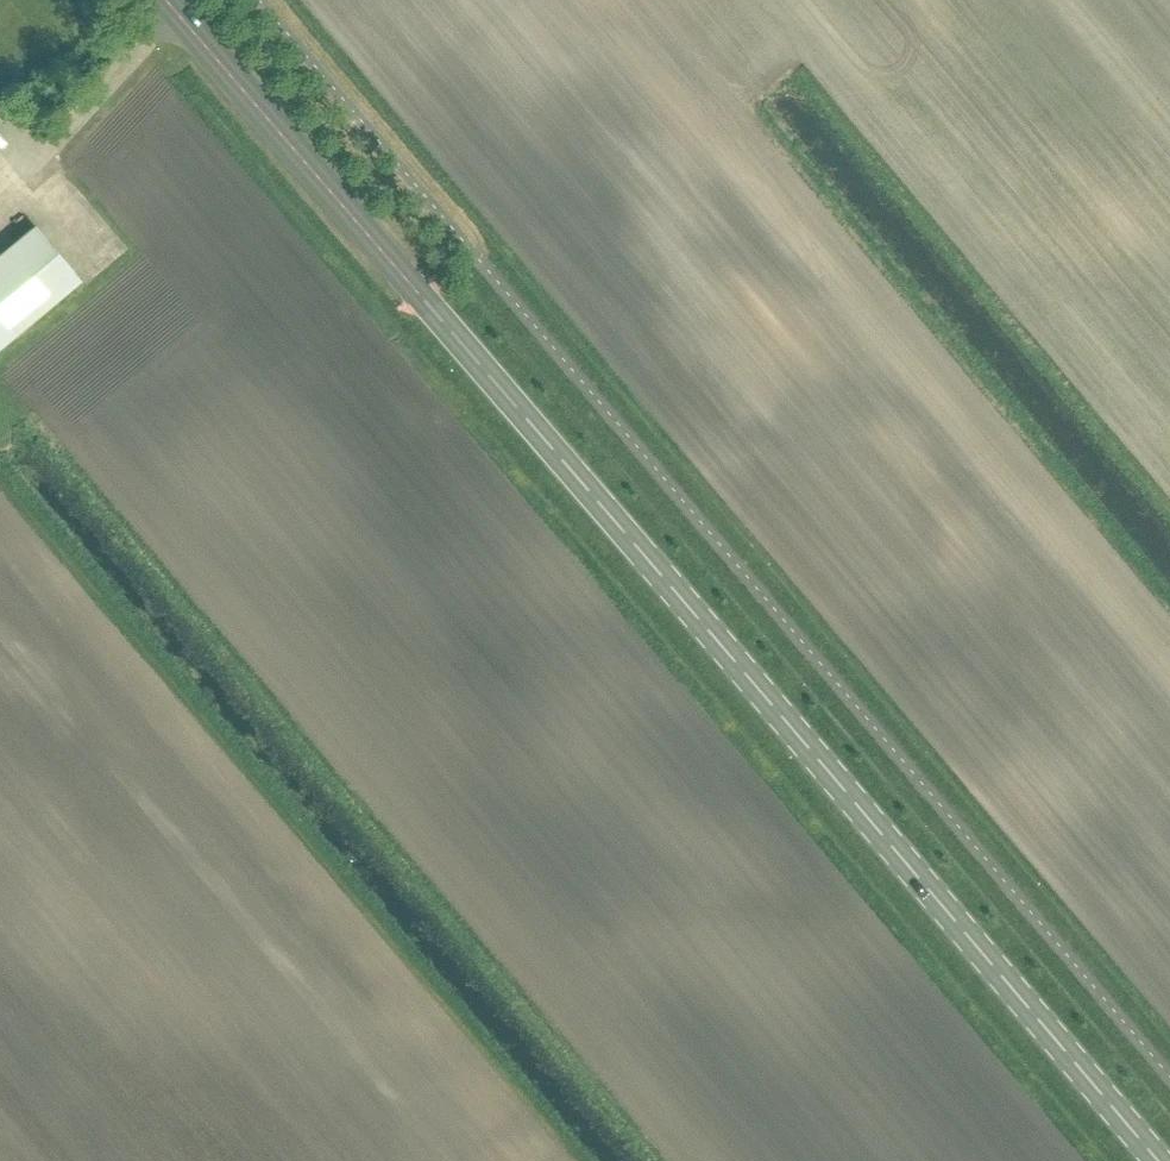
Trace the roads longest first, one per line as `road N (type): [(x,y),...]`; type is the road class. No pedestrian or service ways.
road 1 (primary): [(1159,1160),(166,0)]

